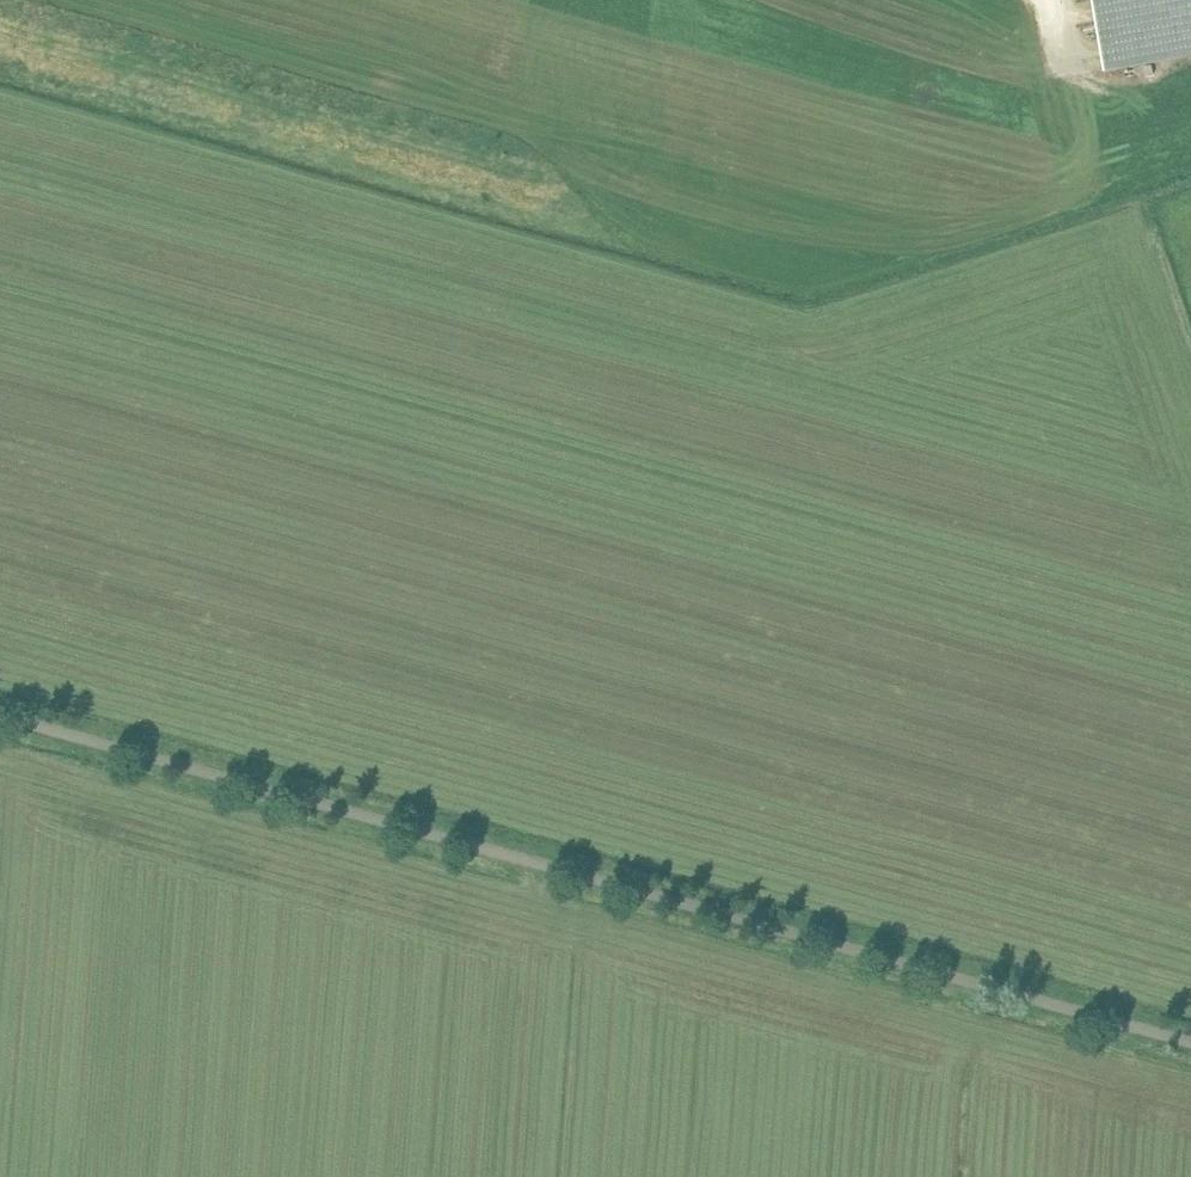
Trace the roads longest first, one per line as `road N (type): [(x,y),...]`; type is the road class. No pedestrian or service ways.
road 1 (unclassified): [(1190,1043),(0,718)]

